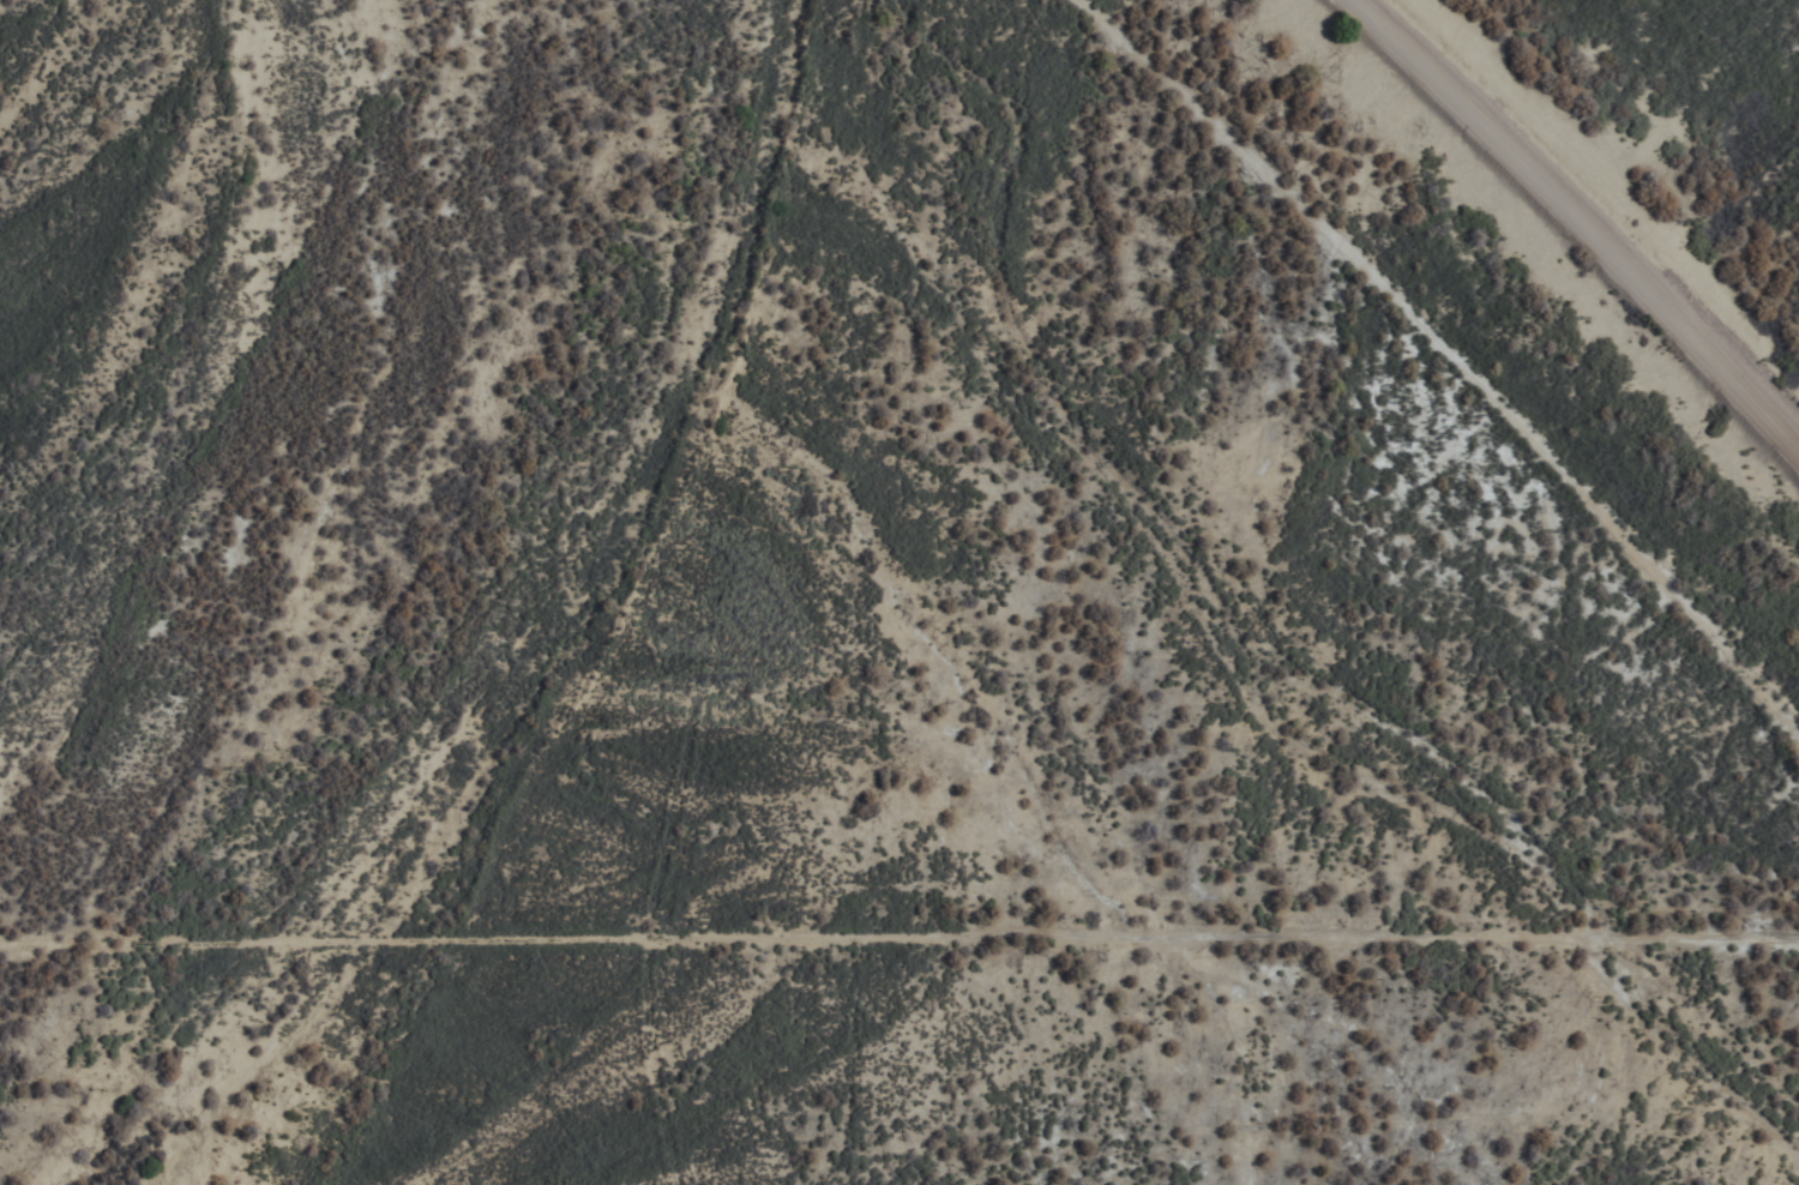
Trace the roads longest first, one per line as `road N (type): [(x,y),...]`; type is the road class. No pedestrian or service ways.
road 1 (residential): [(1798,465),(1339,0)]

